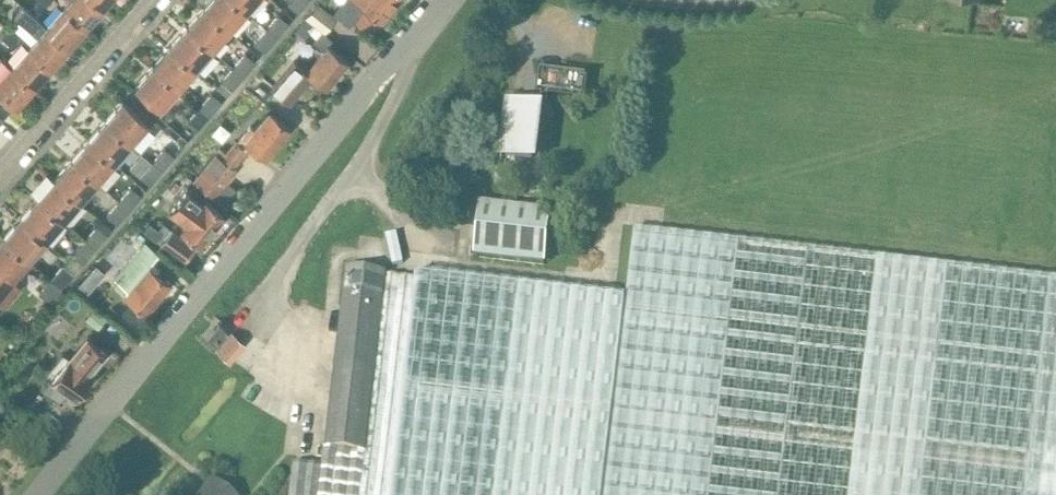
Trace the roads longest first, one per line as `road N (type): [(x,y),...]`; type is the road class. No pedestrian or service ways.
road 1 (unclassified): [(41,494),(444,0)]
road 2 (residential): [(0,175),(149,0)]

